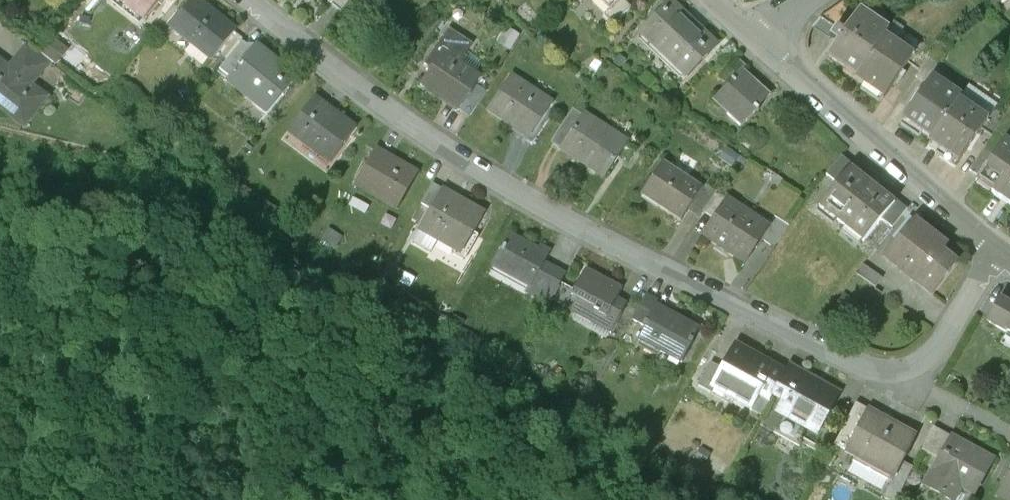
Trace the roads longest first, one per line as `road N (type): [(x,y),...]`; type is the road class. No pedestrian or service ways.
road 1 (residential): [(234,0),(382,119),(841,358),(895,376),(938,348),(998,250)]
road 2 (residential): [(998,250),(745,33)]

